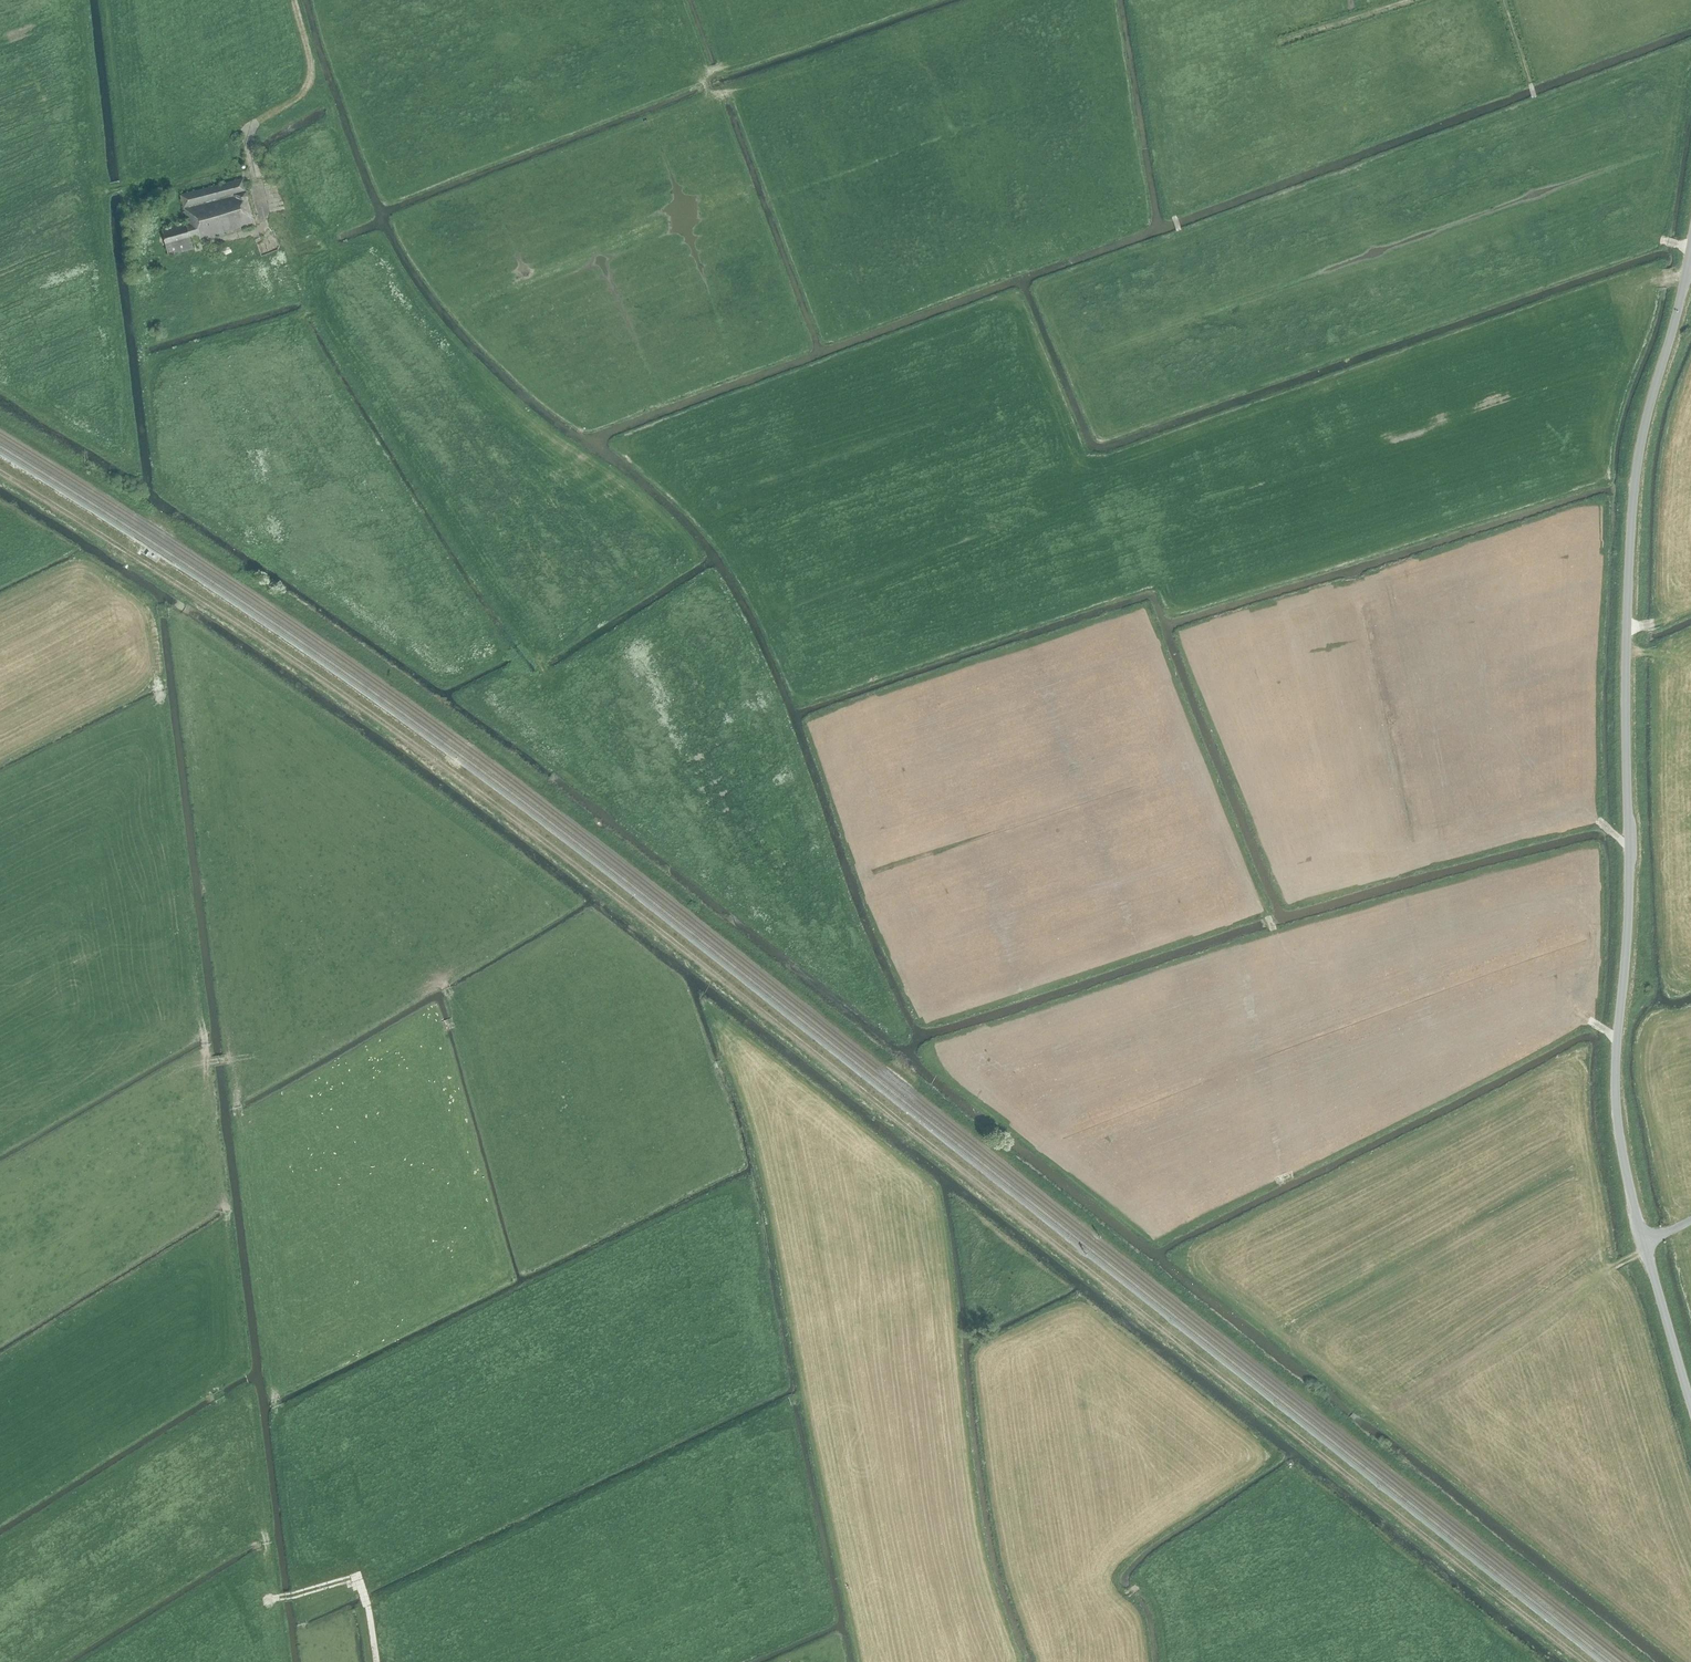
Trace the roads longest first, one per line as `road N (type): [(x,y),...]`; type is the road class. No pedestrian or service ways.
road 1 (track): [(1583,1661),(422,752),(297,662),(0,473)]
road 2 (unclassified): [(1690,1408),(1628,1180),(1615,1083),(1627,914),(1635,475),(1690,246)]

